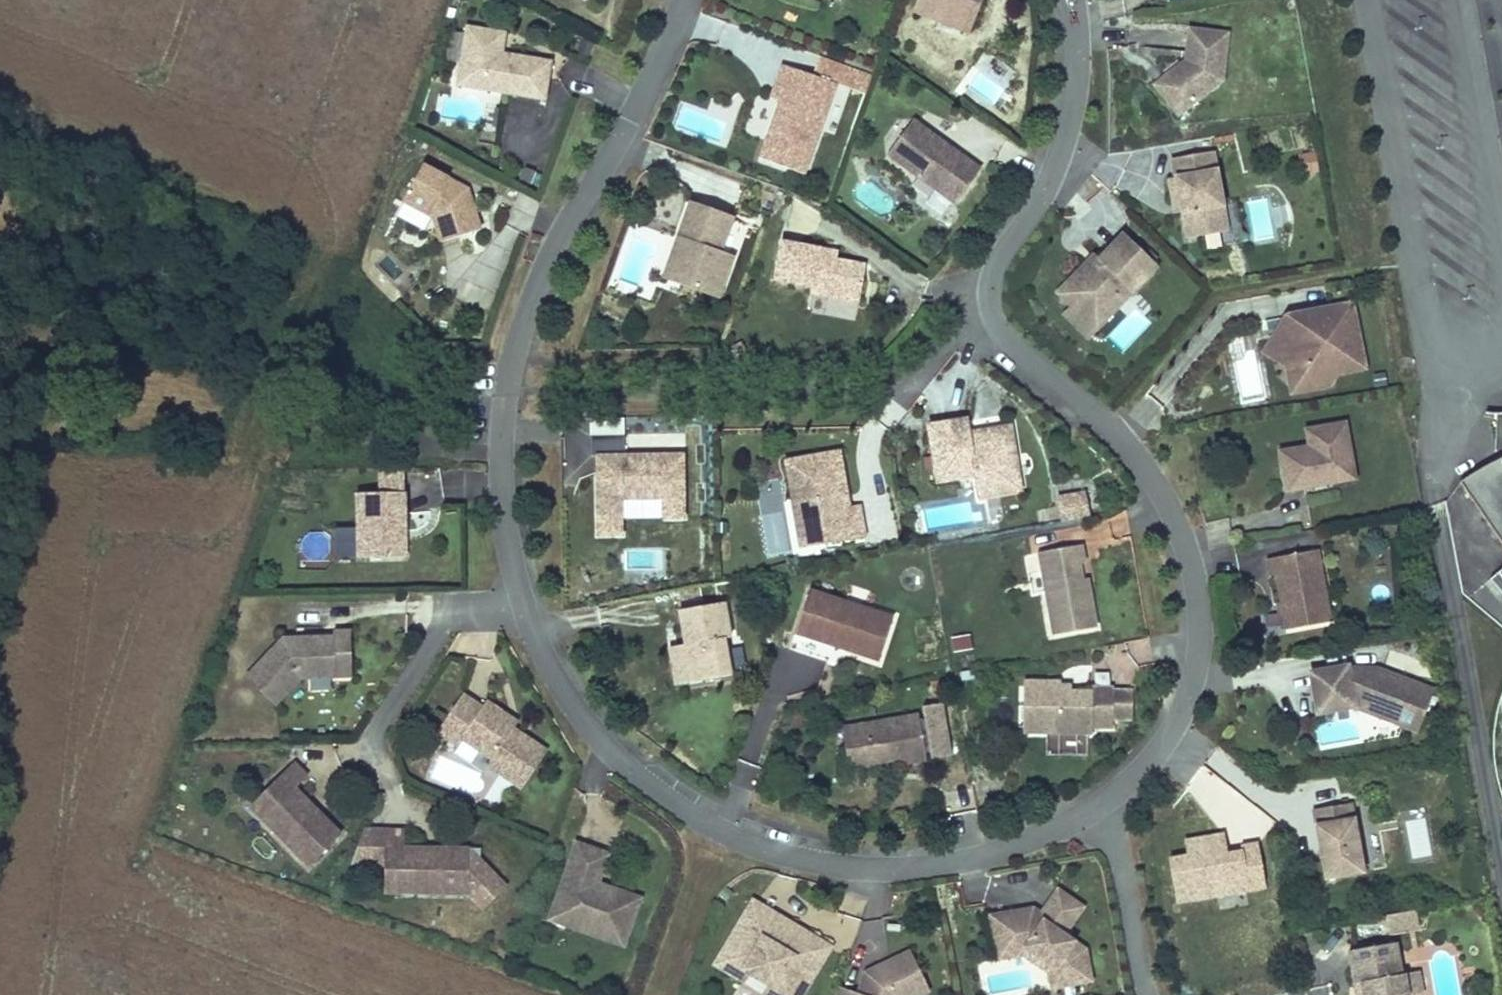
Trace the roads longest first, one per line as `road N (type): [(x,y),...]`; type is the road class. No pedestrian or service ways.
road 1 (residential): [(1099,804),(1165,735),(1189,683),(1198,618),(1187,555),(1147,474),(1107,427),(1015,349),(992,313),(993,268),(1049,176),(1068,113),(1070,0)]
road 2 (residential): [(519,597),(569,701),(613,755),(694,819),(751,847),(824,865),(915,867),(1033,839),(1099,804)]
road 3 (residential): [(680,0),(632,116),(535,286),(510,362),(497,466),(519,597)]
road 4 (residential): [(519,597),(444,627),(372,738),(385,778)]
road 5 (residential): [(1099,804),(1144,994)]

